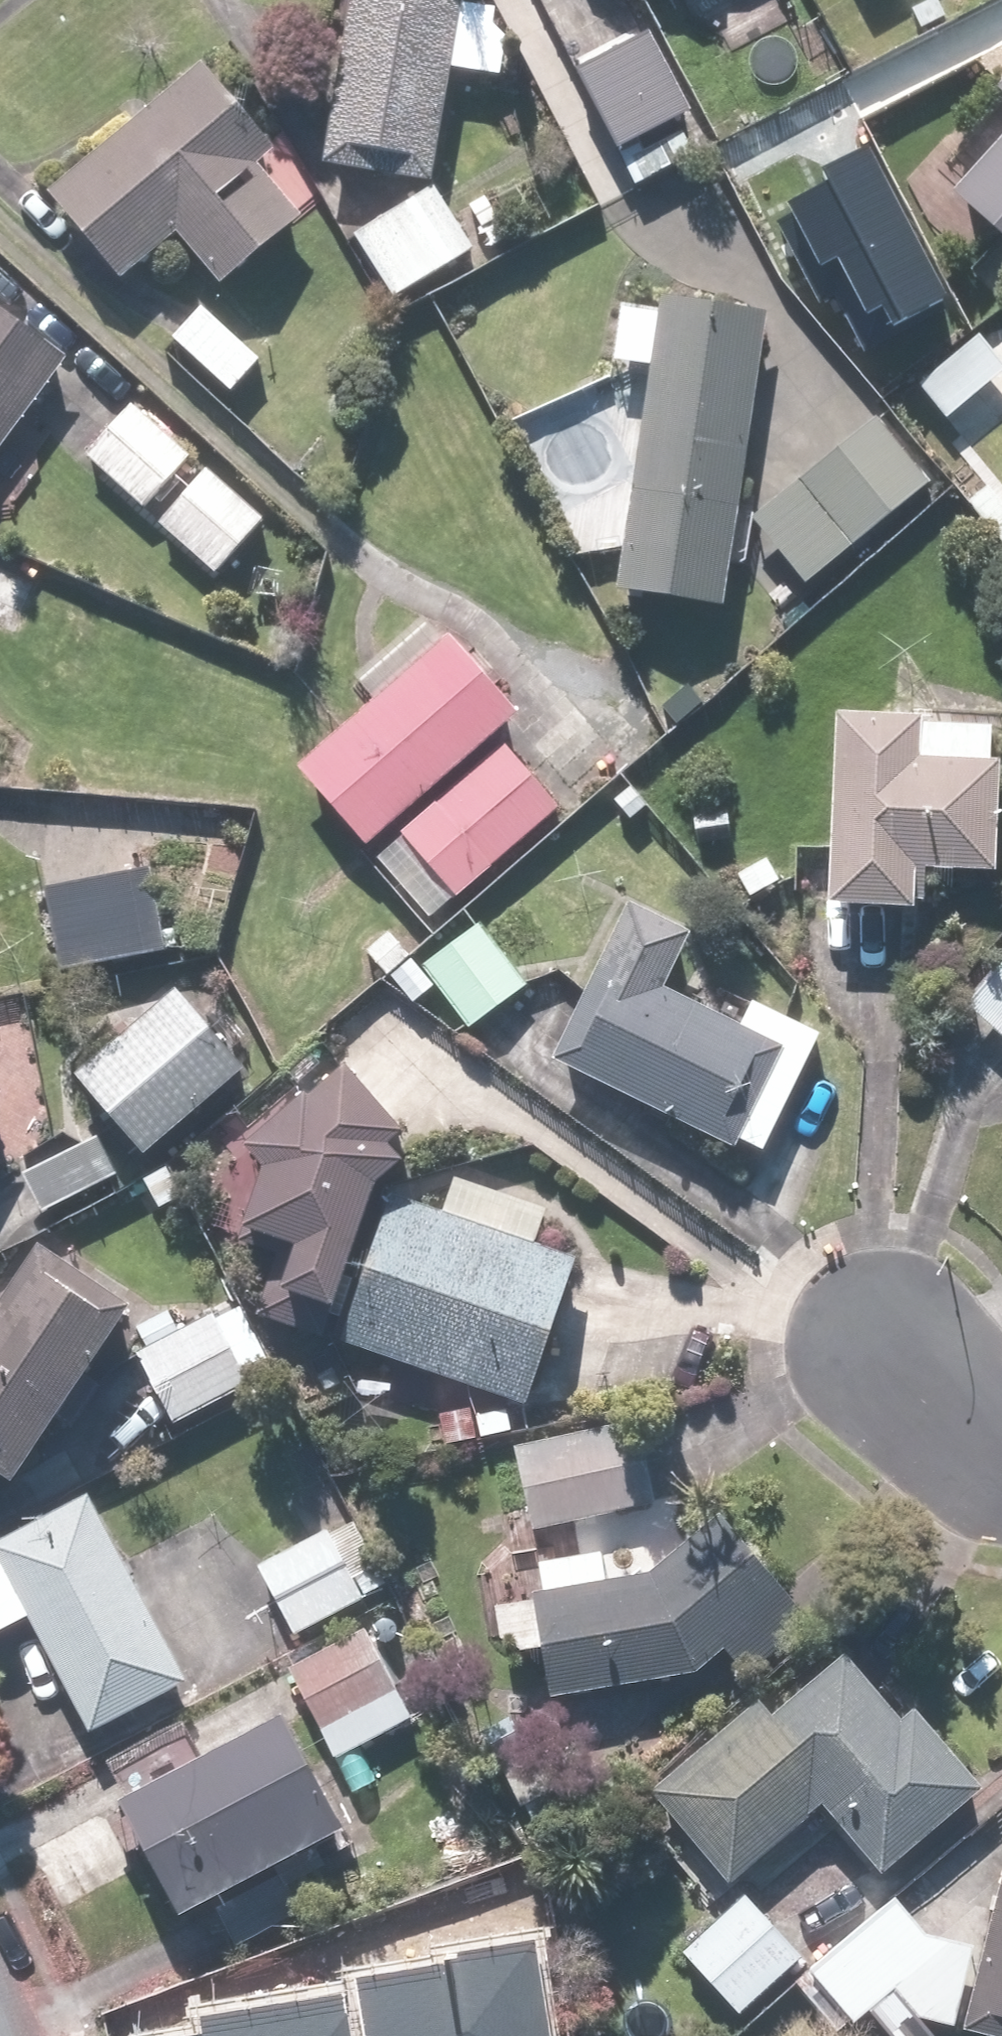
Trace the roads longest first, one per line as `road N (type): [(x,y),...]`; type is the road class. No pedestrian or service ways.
road 1 (residential): [(1001,1461),(868,1362)]

